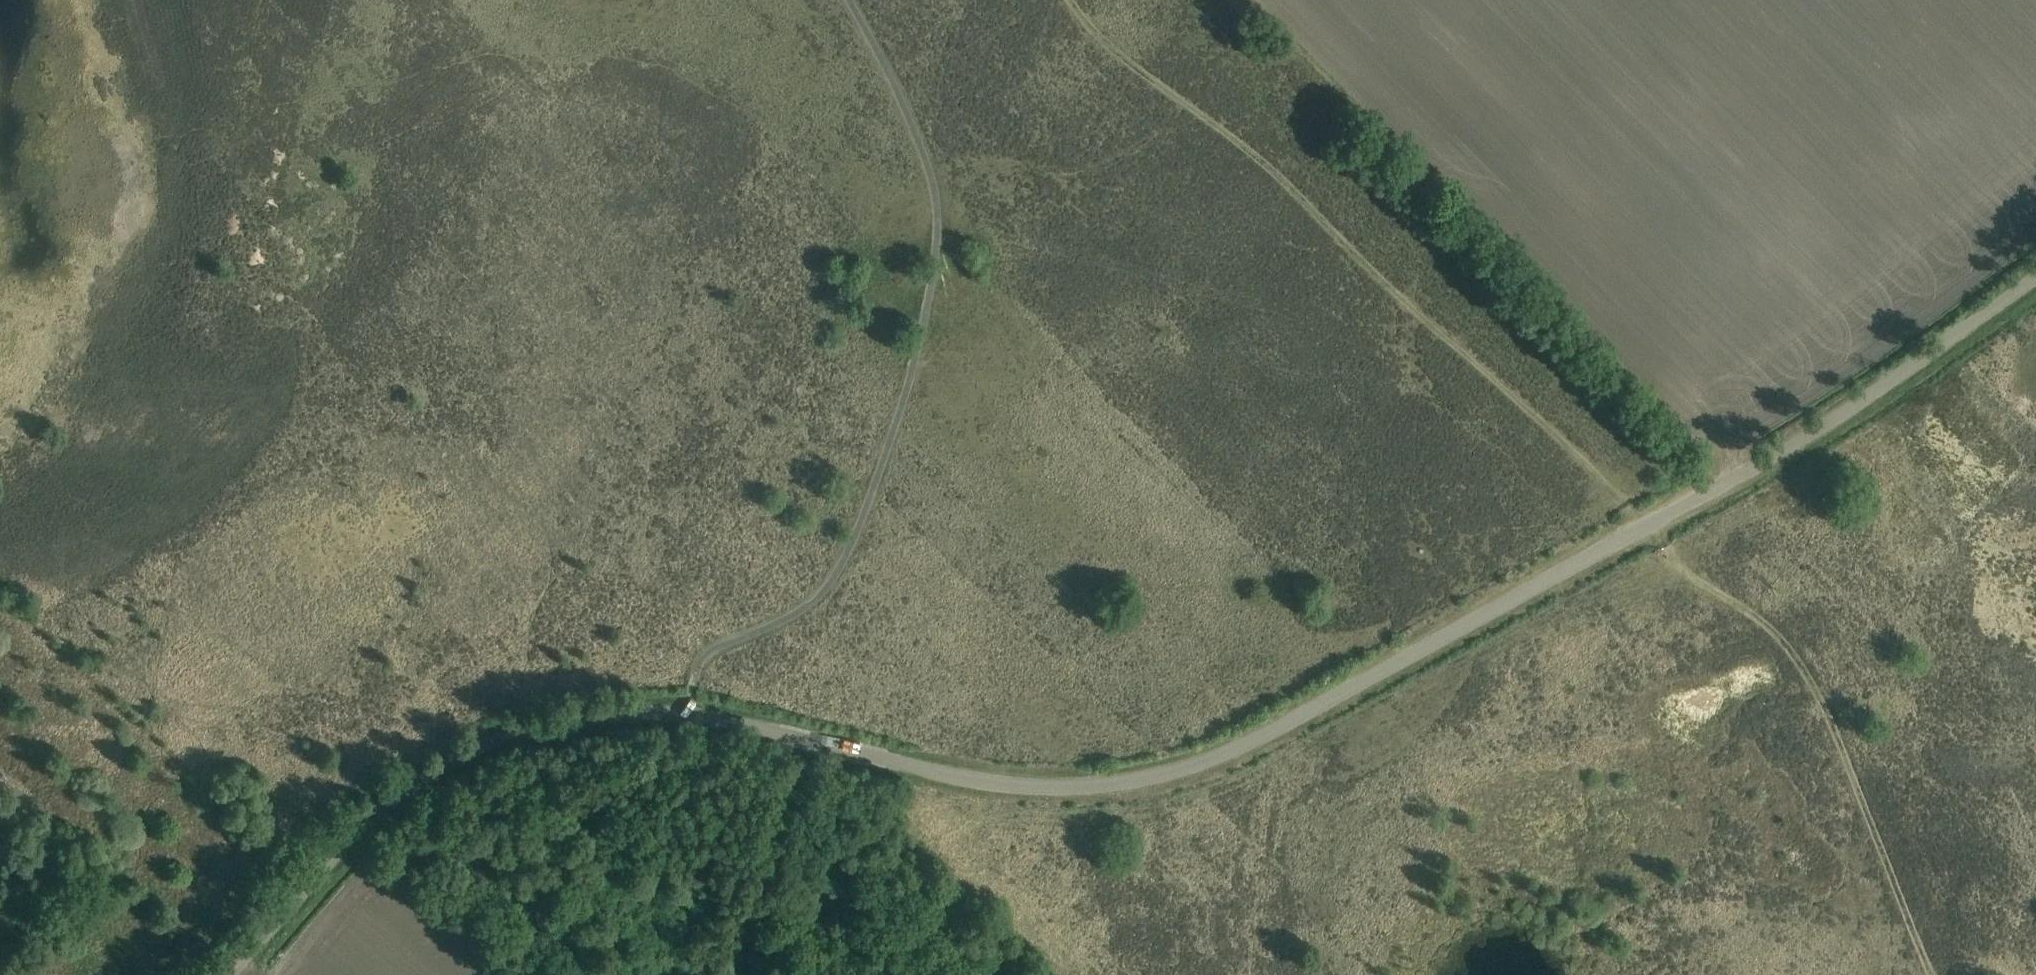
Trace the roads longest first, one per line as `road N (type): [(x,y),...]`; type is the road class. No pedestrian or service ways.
road 1 (unclassified): [(229,974),(352,835),(421,780),(500,737),(594,712),(689,714),(976,779),(1053,786),(1171,773),(1243,746),(1826,422),(2035,276)]
road 2 (track): [(1072,0),(1096,32),(1263,163),(1619,498)]
road 3 (track): [(1670,553),(1771,628),(1811,685),(1932,974)]

